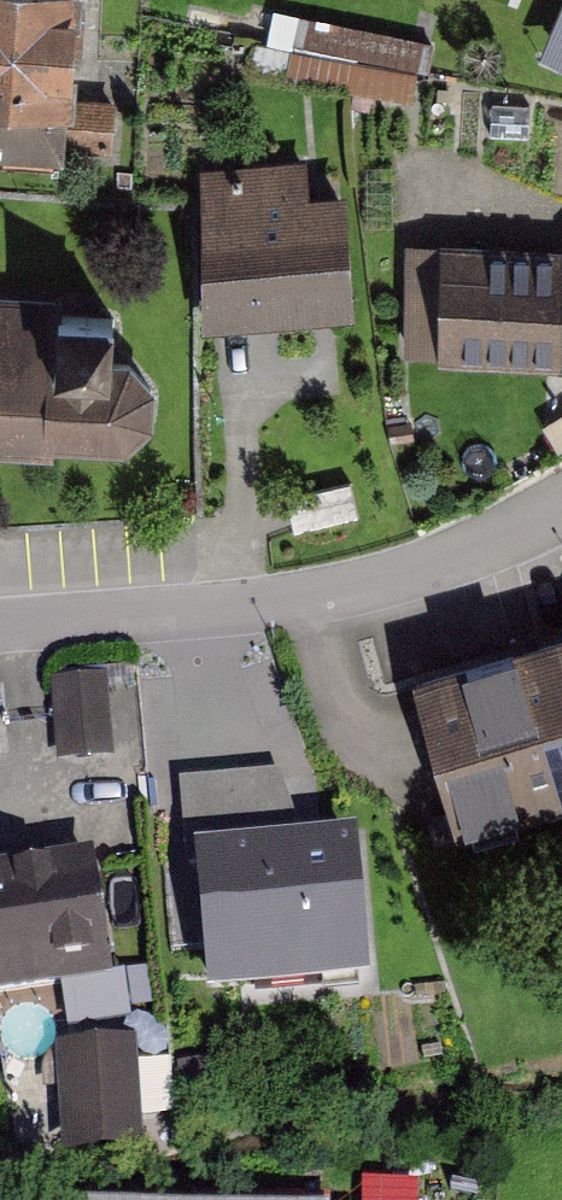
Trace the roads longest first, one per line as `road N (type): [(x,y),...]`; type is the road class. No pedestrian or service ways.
road 1 (residential): [(561,508),(424,573),(339,597),(198,615),(0,625)]

